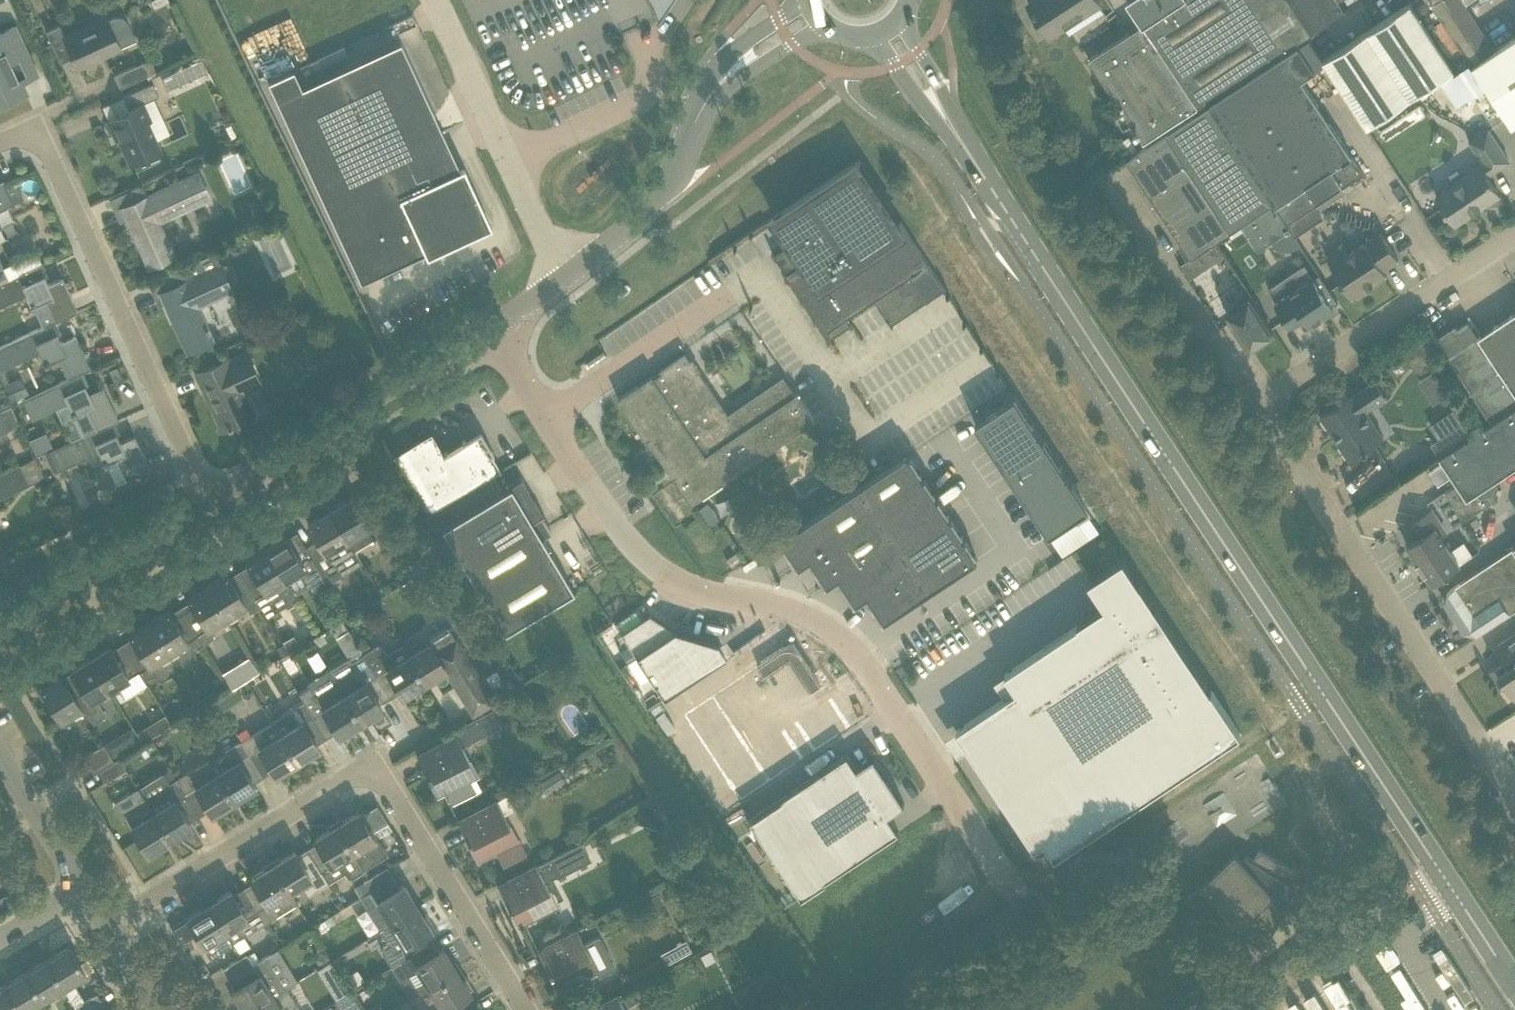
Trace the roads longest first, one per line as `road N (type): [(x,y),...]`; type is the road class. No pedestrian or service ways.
road 1 (tertiary): [(1514,990),(949,119)]
road 2 (unclassified): [(1018,896),(855,651),(809,618),(704,591),(648,560),(622,537),(488,328)]
road 3 (unclassified): [(1514,798),(1271,415),(1280,388),(1514,234)]
road 4 (residential): [(526,1009),(393,794),(367,776),(342,781),(105,925)]
road 5 (residential): [(215,499),(36,129),(0,146)]
road 6 (residential): [(215,499),(488,328)]
road 7 (unclassified): [(437,0),(566,276)]
road 8 (unclassified): [(566,276),(657,210),(718,81)]
road 9 (residential): [(0,629),(215,499)]
road 10 (residential): [(83,888),(0,753)]

